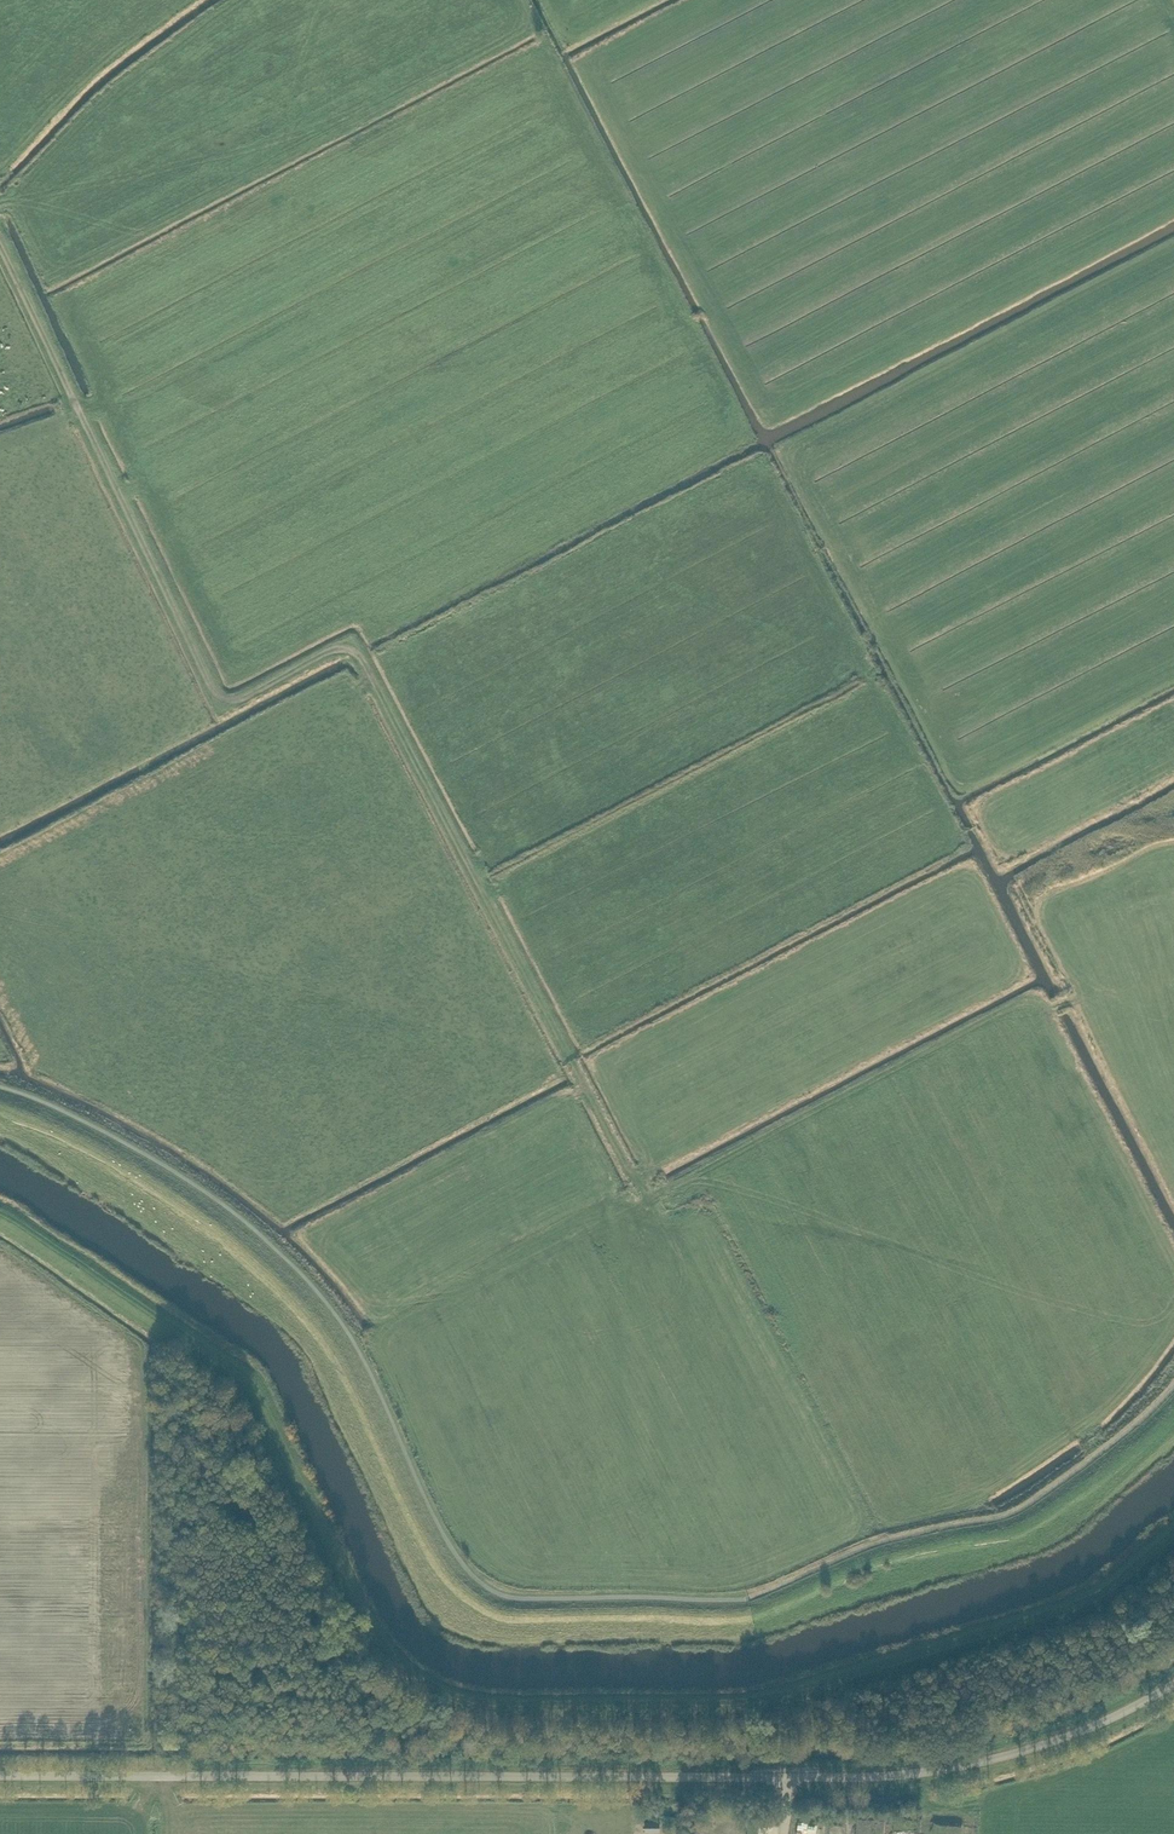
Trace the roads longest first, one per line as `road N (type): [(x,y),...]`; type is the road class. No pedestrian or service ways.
road 1 (track): [(0,1214),(249,1375),(347,1591),(395,1673),(451,1701),(770,1698),(1084,1600),(1173,1527)]
road 2 (track): [(634,1181),(360,657),(335,650),(239,700),(215,694),(0,246)]
road 3 (unclassified): [(0,1776),(866,1777),(1014,1755),(1097,1726),(1173,1683)]

